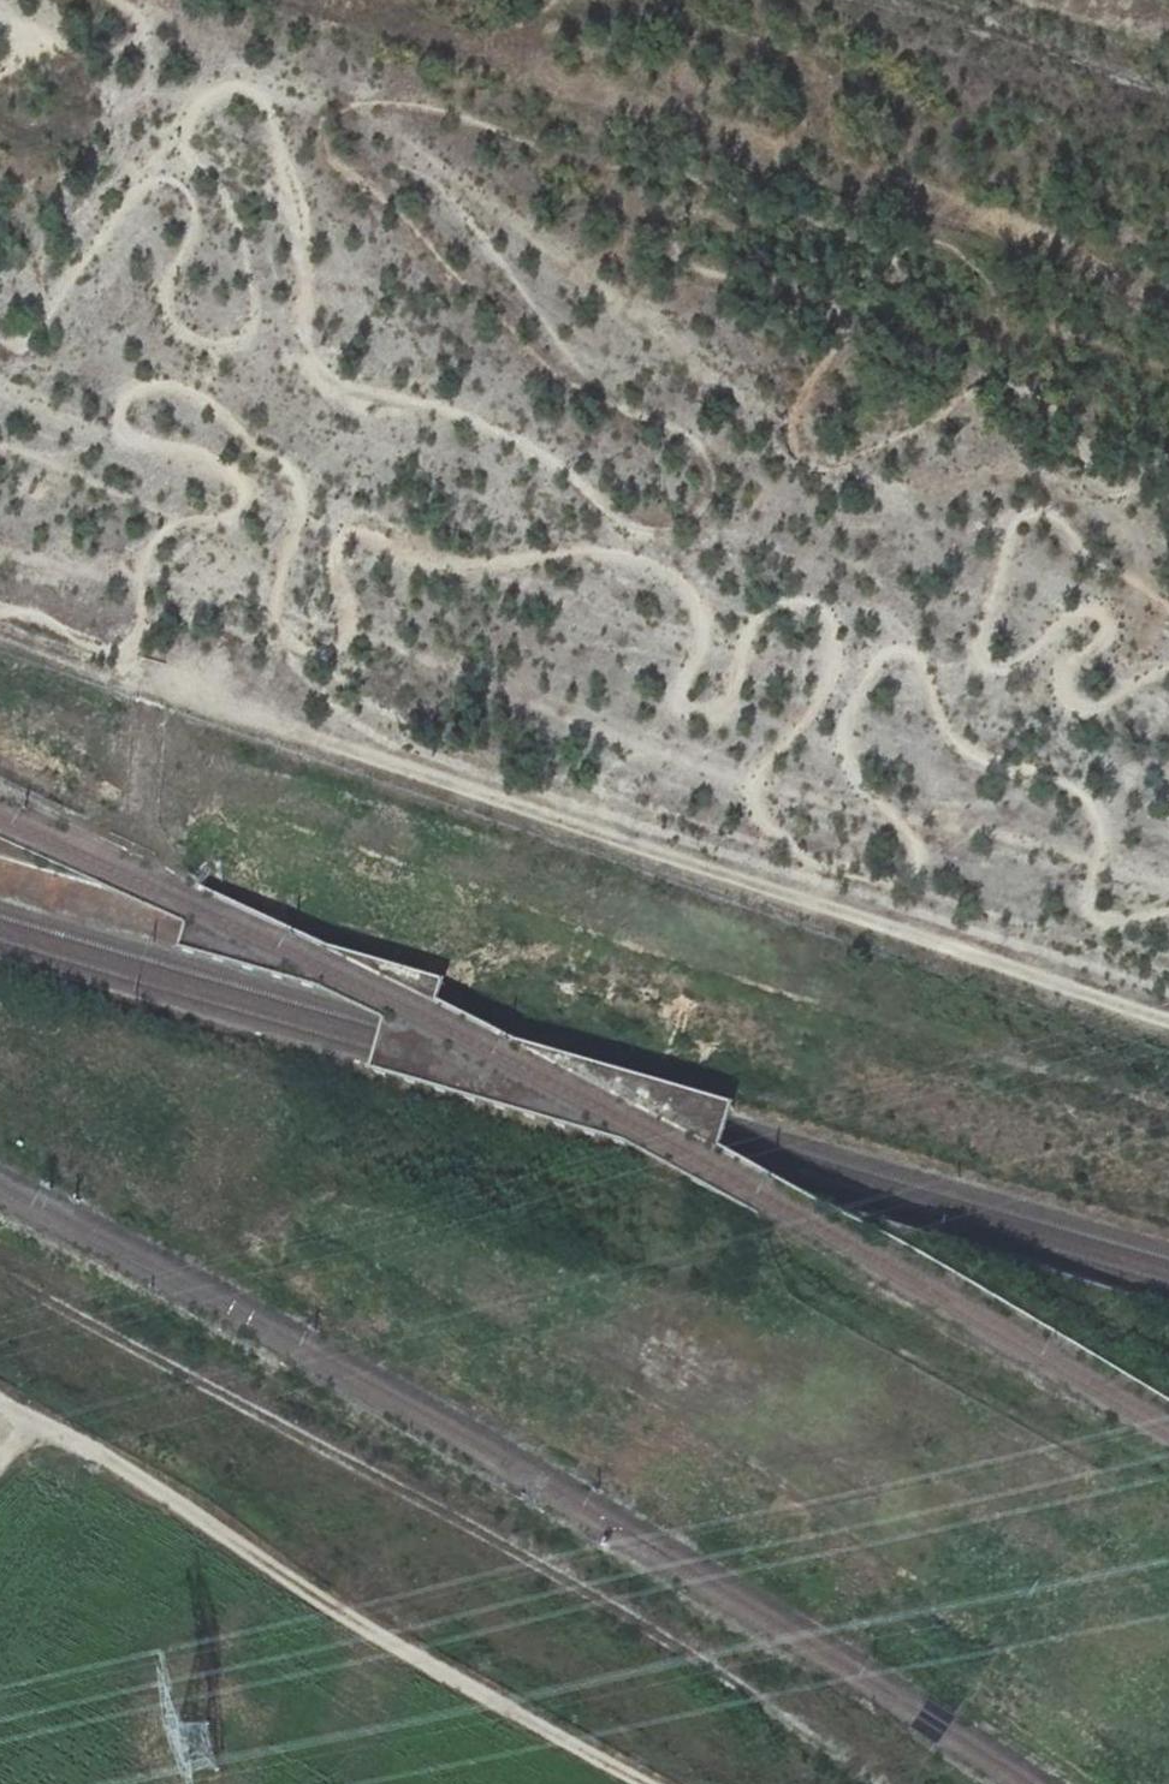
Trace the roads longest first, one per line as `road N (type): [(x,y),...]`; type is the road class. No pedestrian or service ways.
road 1 (track): [(0,1408),(183,1510),(373,1638),(530,1731),(641,1783)]
road 2 (track): [(571,1579),(0,1276)]

